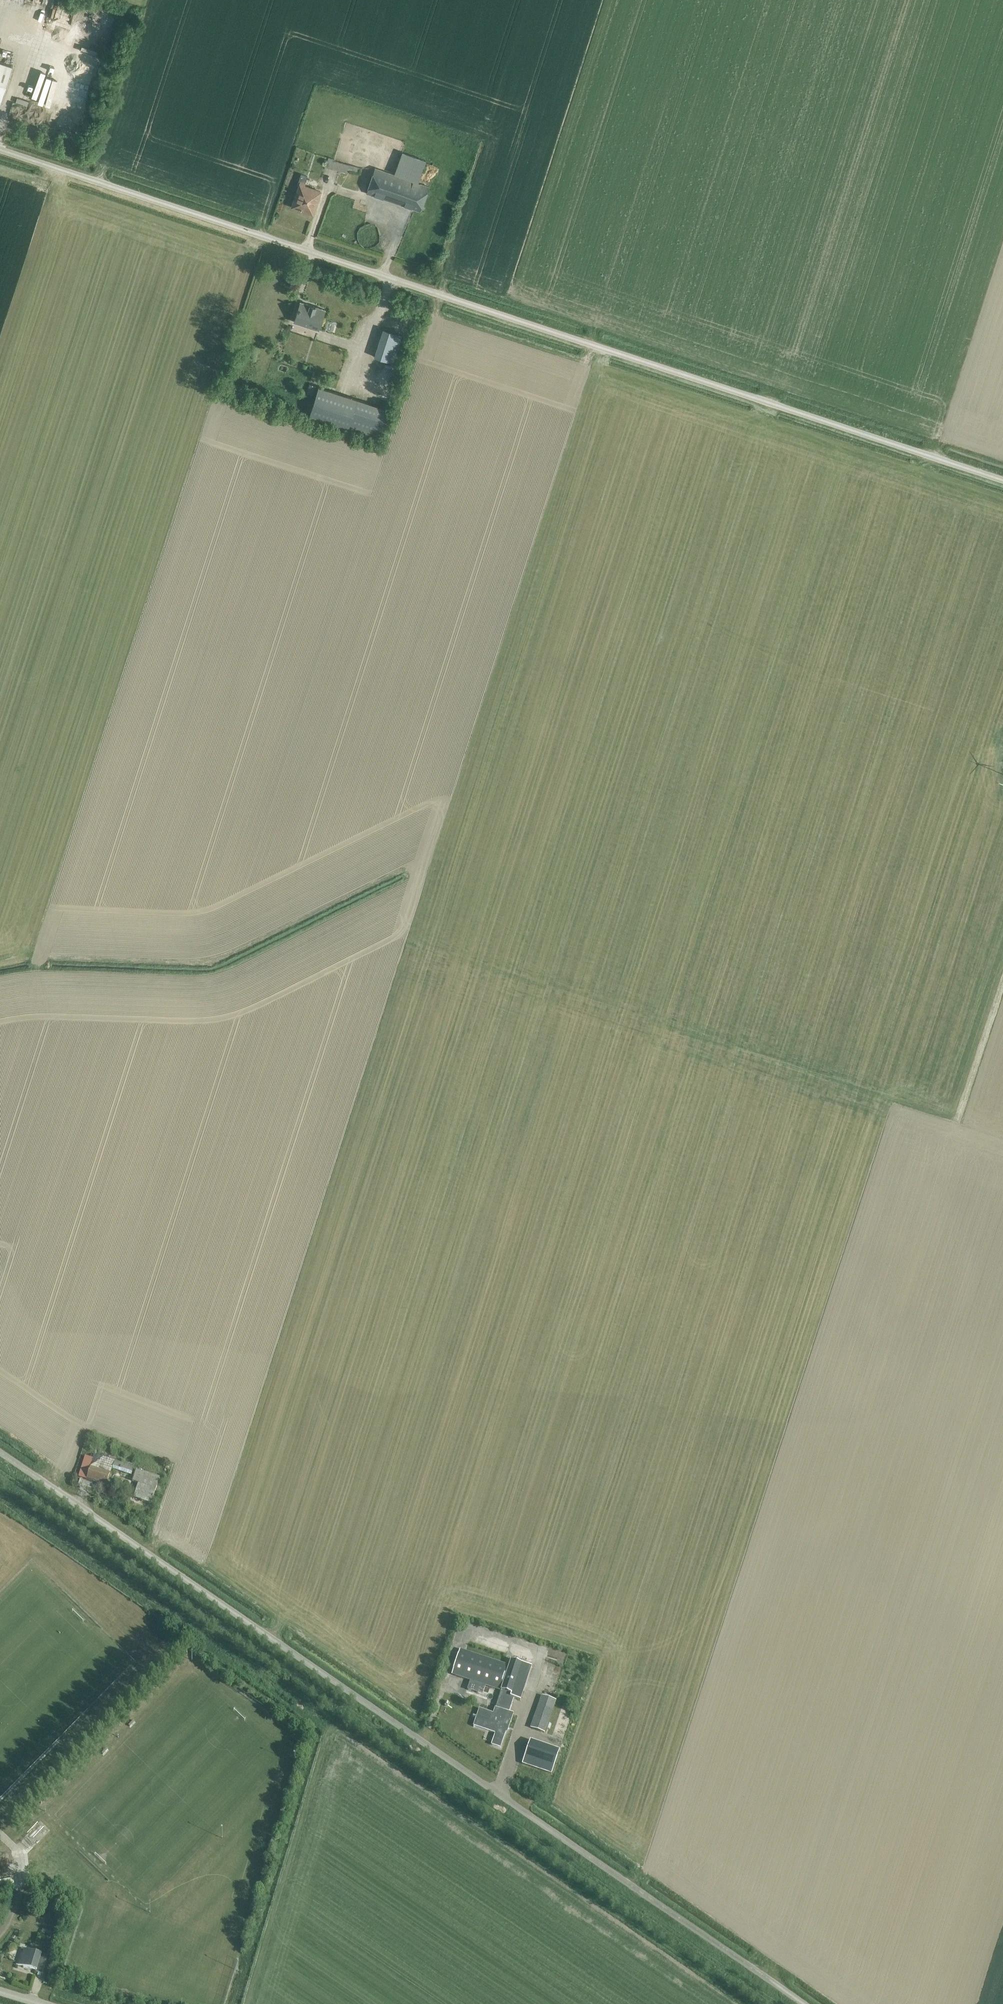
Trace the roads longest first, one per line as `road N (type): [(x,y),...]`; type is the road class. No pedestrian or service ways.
road 1 (unclassified): [(1002,480),(0,151)]
road 2 (unclassified): [(802,2003),(0,1454)]

